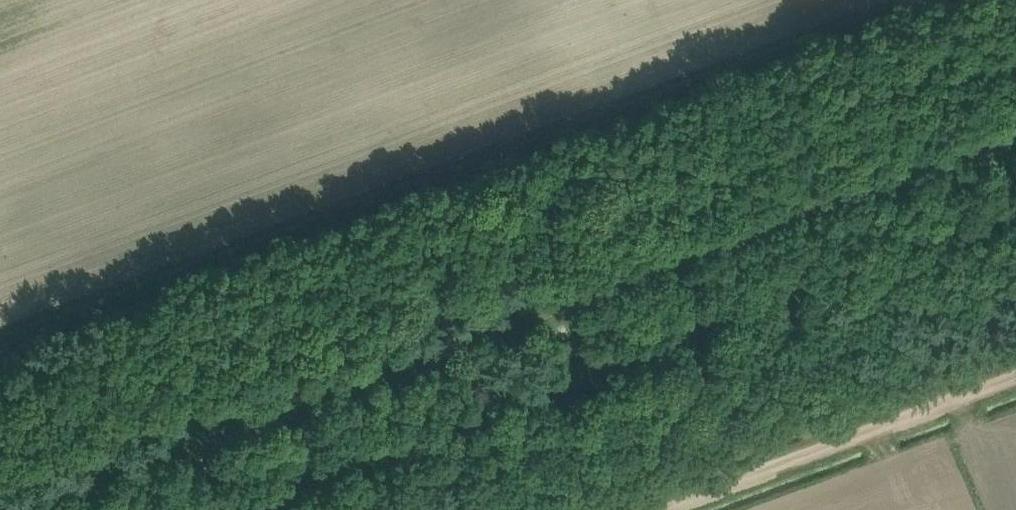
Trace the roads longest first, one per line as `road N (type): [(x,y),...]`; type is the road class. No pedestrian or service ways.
road 1 (track): [(1015,134),(1,509)]
road 2 (track): [(0,331),(886,0)]
road 3 (track): [(647,509),(1015,374)]

